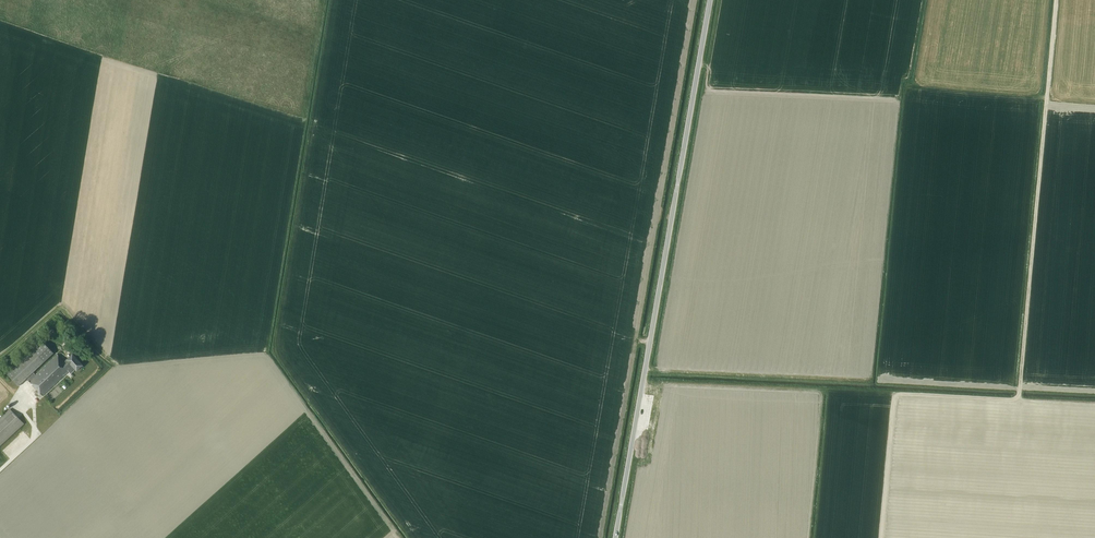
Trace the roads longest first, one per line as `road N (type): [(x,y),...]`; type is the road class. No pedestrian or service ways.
road 1 (track): [(878,537),(892,395),(1010,401),(1020,390),(1058,0)]
road 2 (tertiary): [(615,537),(710,0)]

